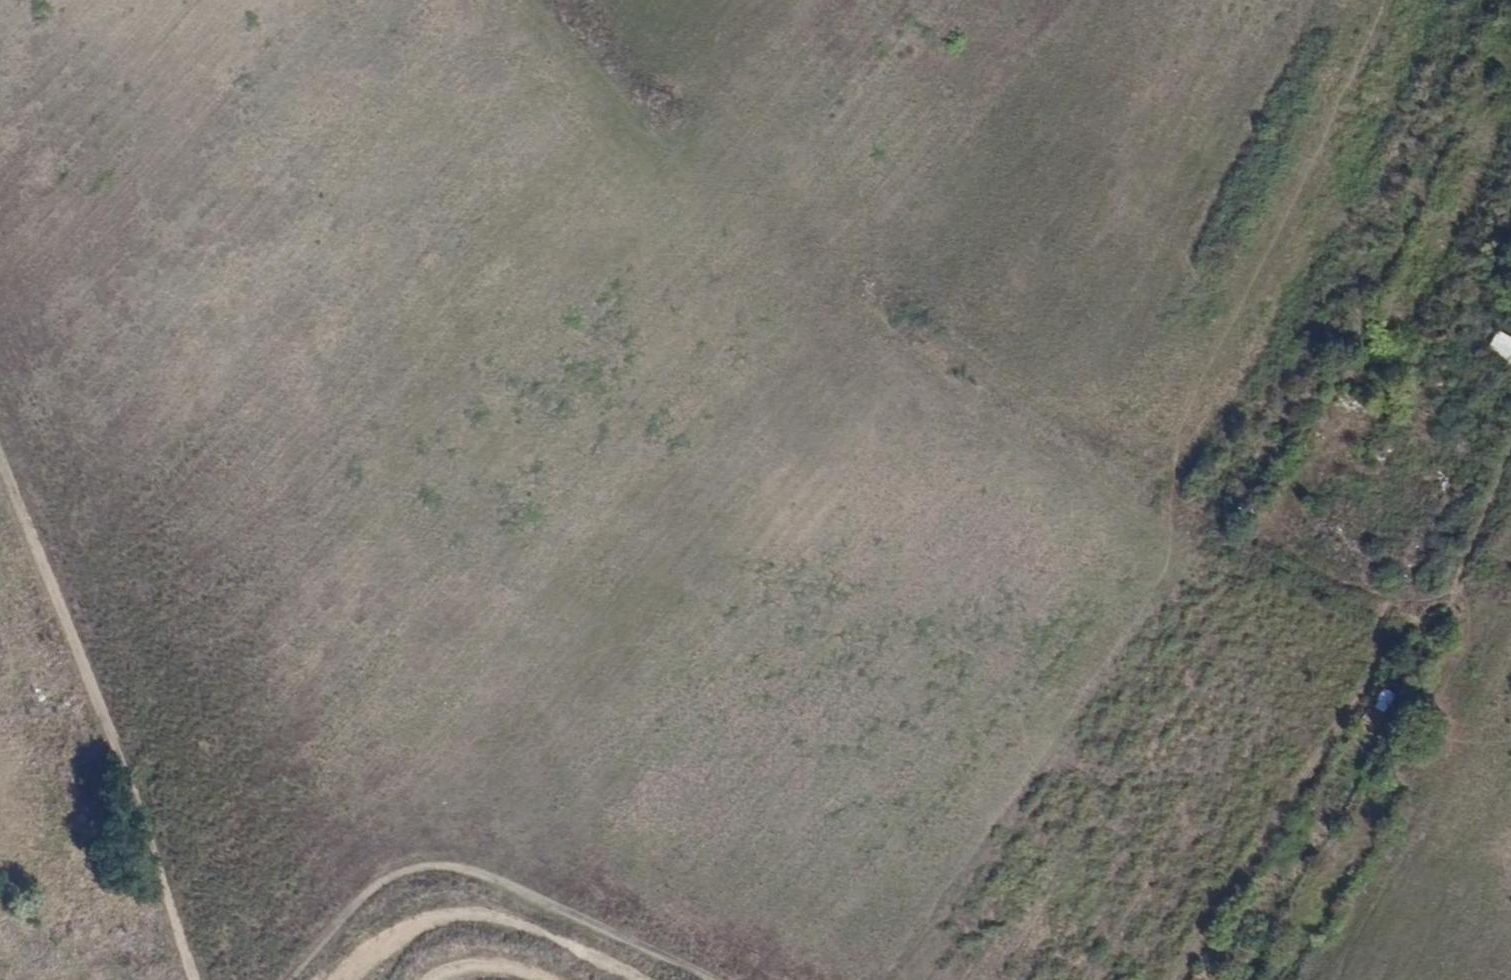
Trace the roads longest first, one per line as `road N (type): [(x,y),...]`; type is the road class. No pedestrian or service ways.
road 1 (track): [(194,979),(96,705),(0,483)]
road 2 (track): [(291,979),(360,901),(438,871),(490,878),(707,979)]
road 3 (track): [(1308,564),(1417,602),(1442,602),(1470,565),(1510,462)]

